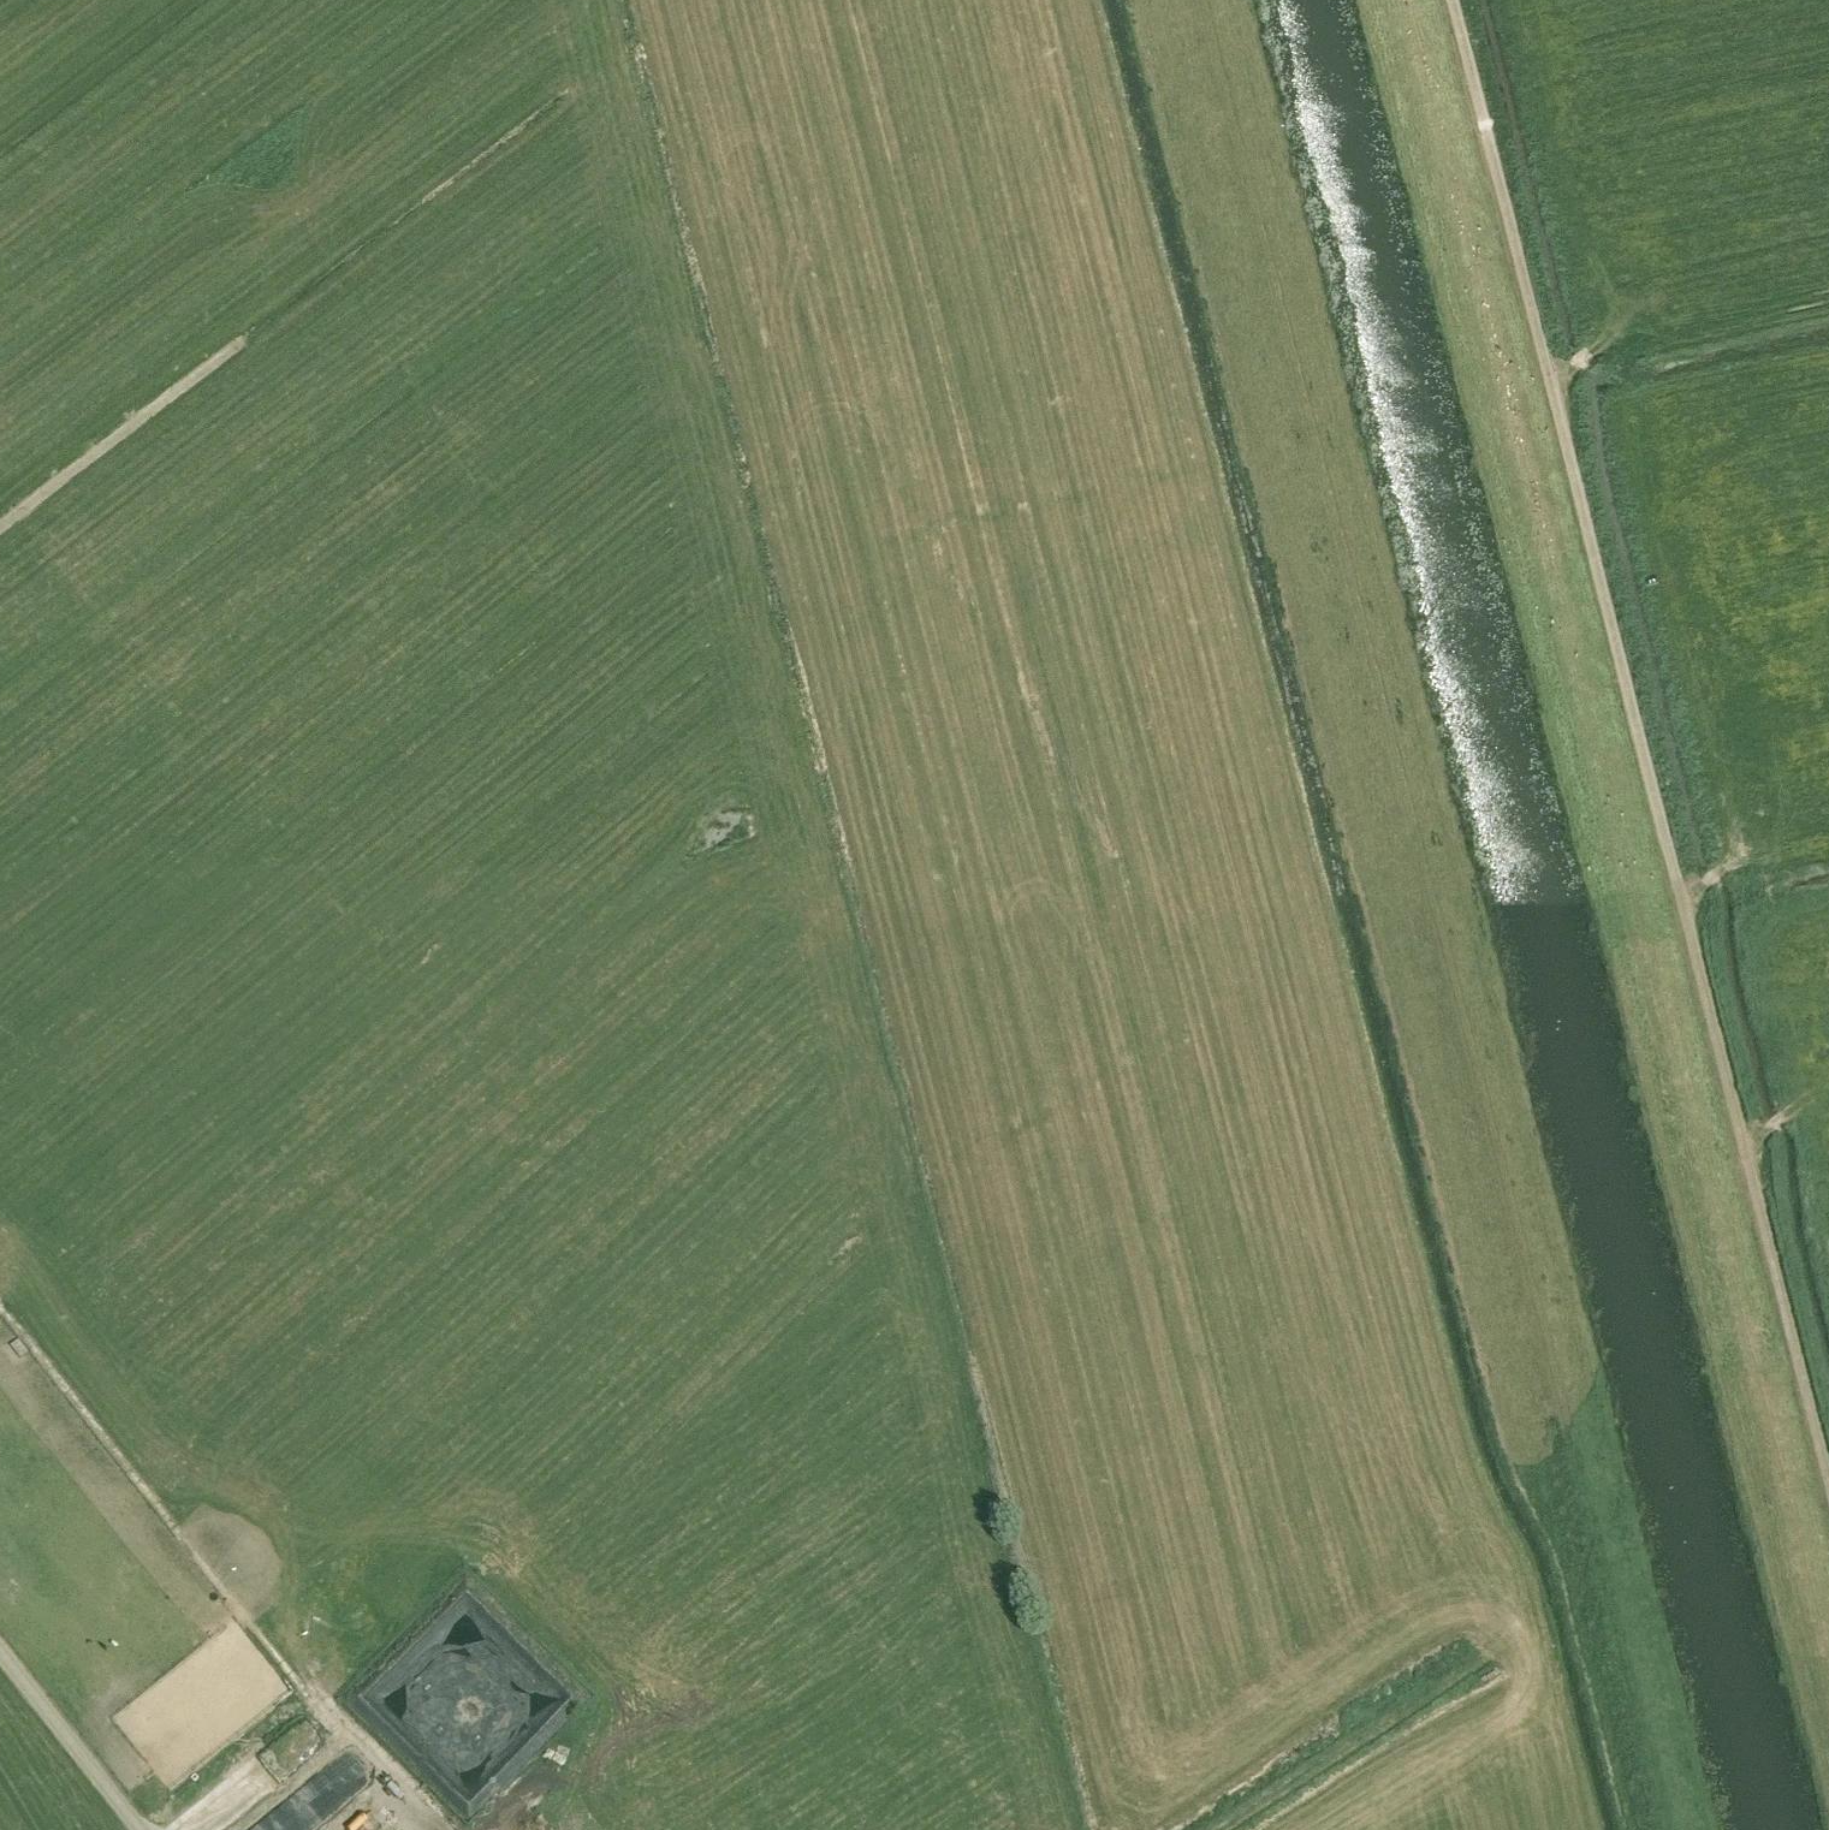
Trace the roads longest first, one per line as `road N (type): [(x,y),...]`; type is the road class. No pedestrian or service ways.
road 1 (unclassified): [(1828,1466),(1456,0)]
road 2 (unclassified): [(0,1650),(144,1829)]

